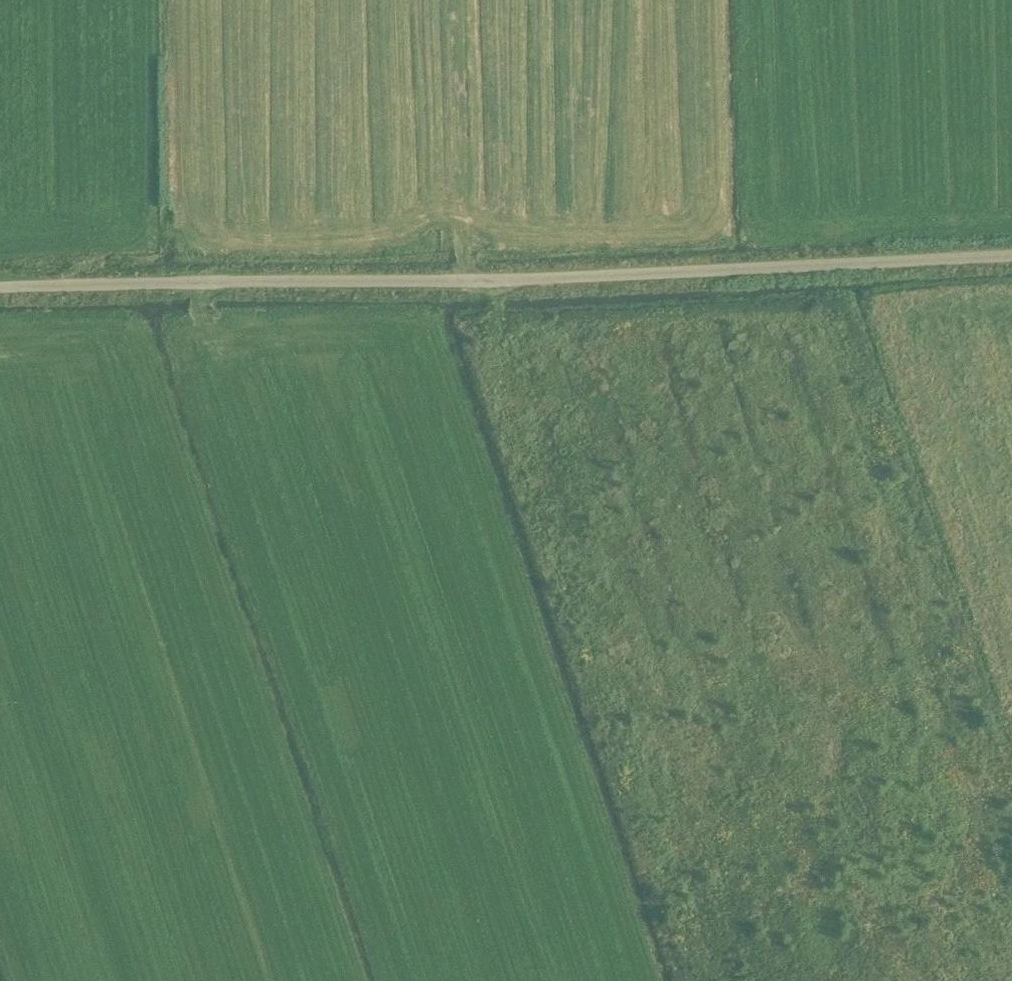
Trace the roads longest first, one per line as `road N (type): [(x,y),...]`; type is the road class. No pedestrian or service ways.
road 1 (unclassified): [(0,294),(1011,251)]

